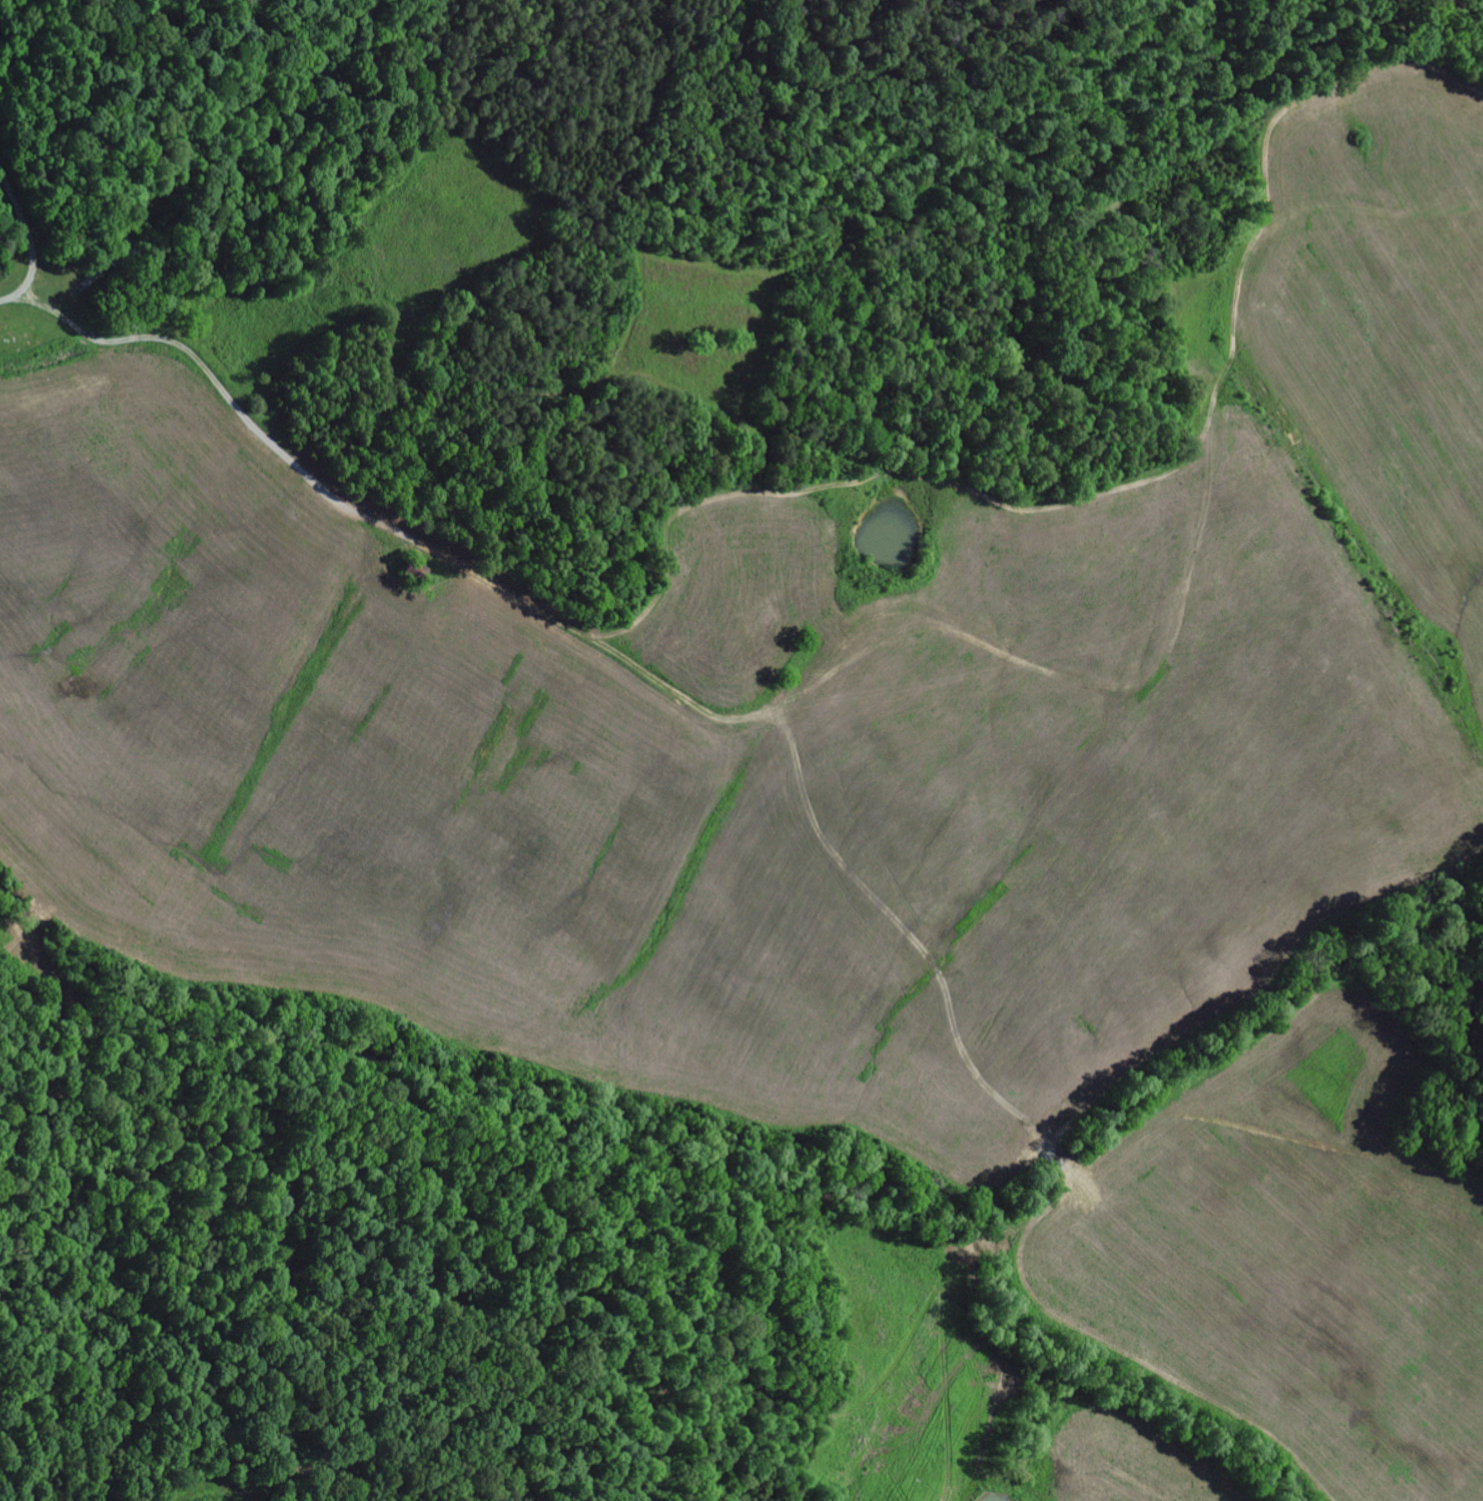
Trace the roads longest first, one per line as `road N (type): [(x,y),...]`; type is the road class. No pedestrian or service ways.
road 1 (track): [(820,1415),(848,1413),(890,1366),(947,1274),(1061,1197),(1068,1179),(1057,1150),(981,1079),(955,1032),(938,964),(809,822),(796,745),(778,720),(713,717),(591,634)]
road 2 (residential): [(591,634),(346,505),(257,430),(197,357),(166,338),(96,340),(57,310),(14,297),(0,302)]

